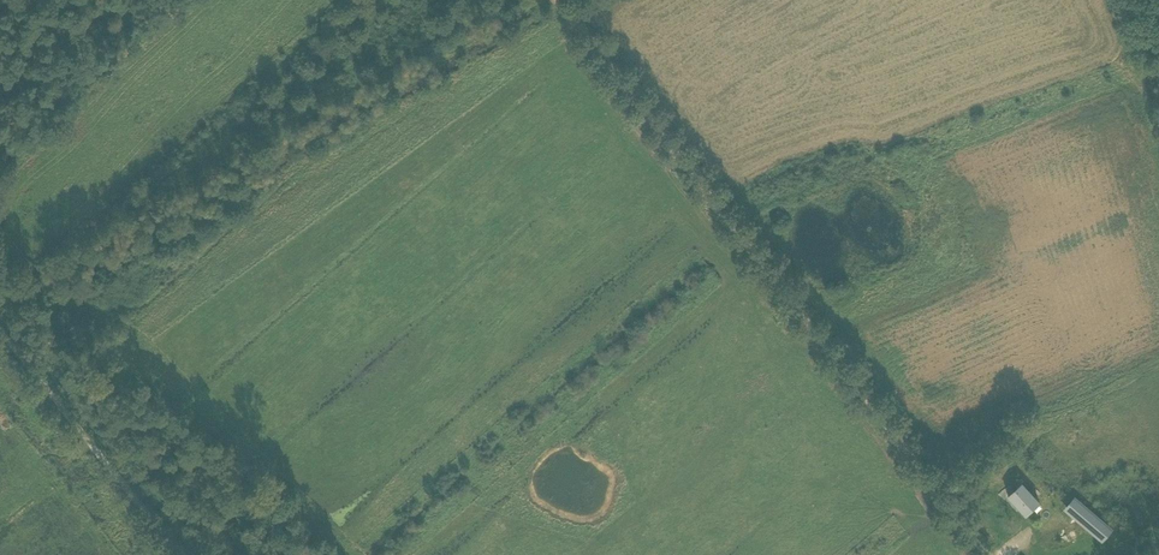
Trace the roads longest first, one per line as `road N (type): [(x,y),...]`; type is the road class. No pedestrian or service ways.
road 1 (track): [(986,554),(557,0)]
road 2 (track): [(180,554),(0,330)]

